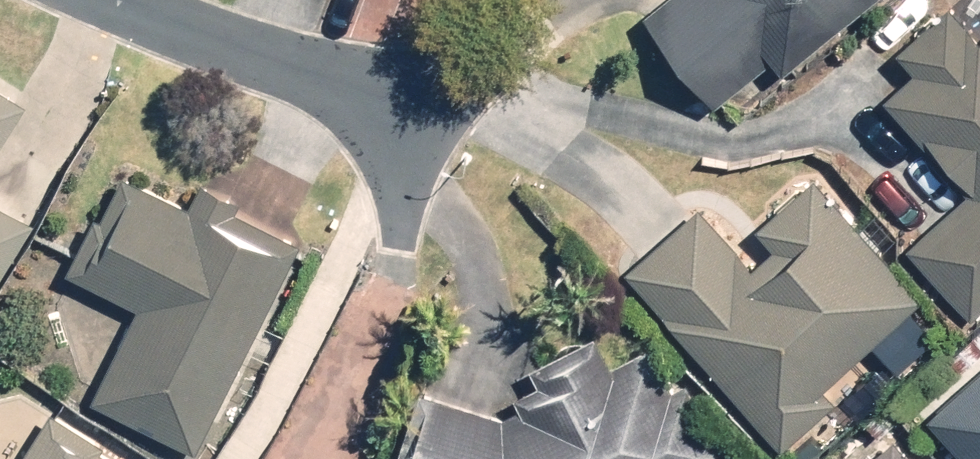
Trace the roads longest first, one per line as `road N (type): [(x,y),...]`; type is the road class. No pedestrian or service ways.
road 1 (residential): [(145,0),(431,113)]
road 2 (residential): [(431,113),(507,12)]
road 3 (residential): [(402,236),(431,113)]

